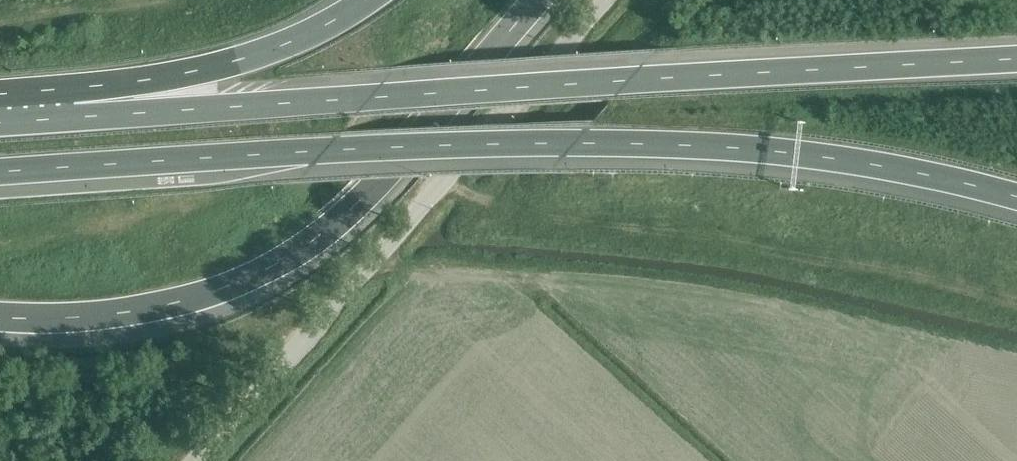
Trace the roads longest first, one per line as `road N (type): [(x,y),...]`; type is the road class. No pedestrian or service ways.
road 1 (motorway): [(0,172),(324,151),(671,145),(845,160),(1016,197)]
road 2 (motorway): [(1016,59),(217,107),(73,103)]
road 3 (motorway): [(0,315),(132,313),(216,292),(304,249),(371,189),(535,0)]
road 4 (tertiary): [(195,460),(592,0)]
road 5 (motorway): [(367,0),(282,46),(73,103)]

